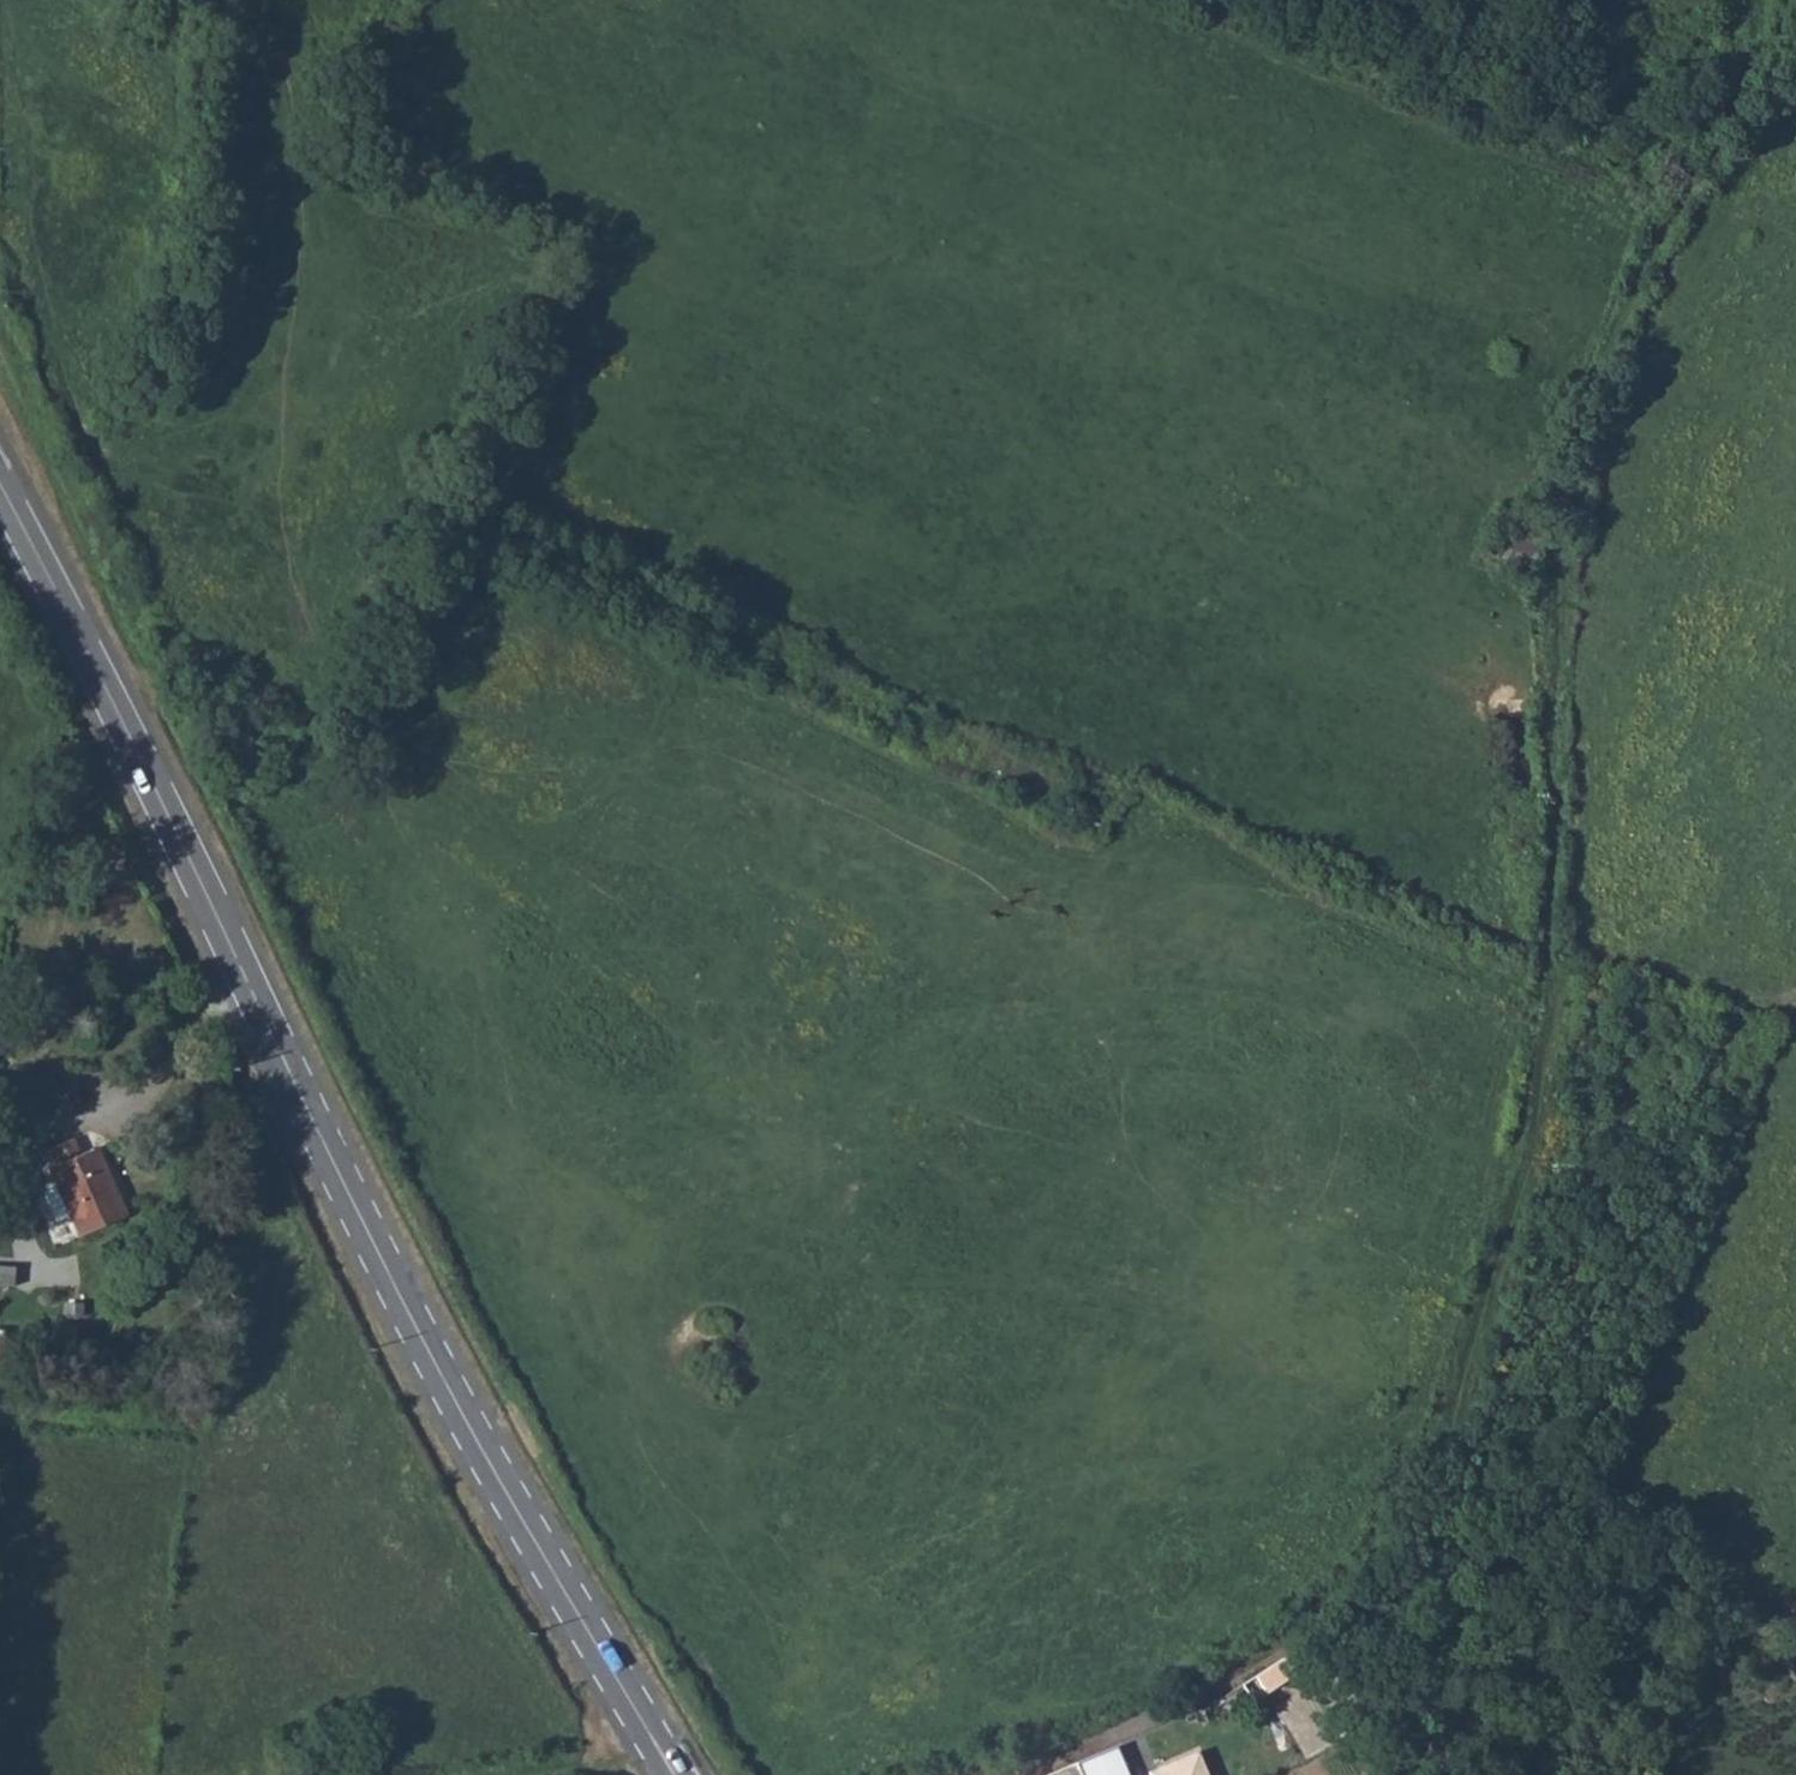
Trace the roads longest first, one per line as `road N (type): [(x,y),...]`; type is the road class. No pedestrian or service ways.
road 1 (secondary): [(0,483),(457,1403),(673,1774)]

